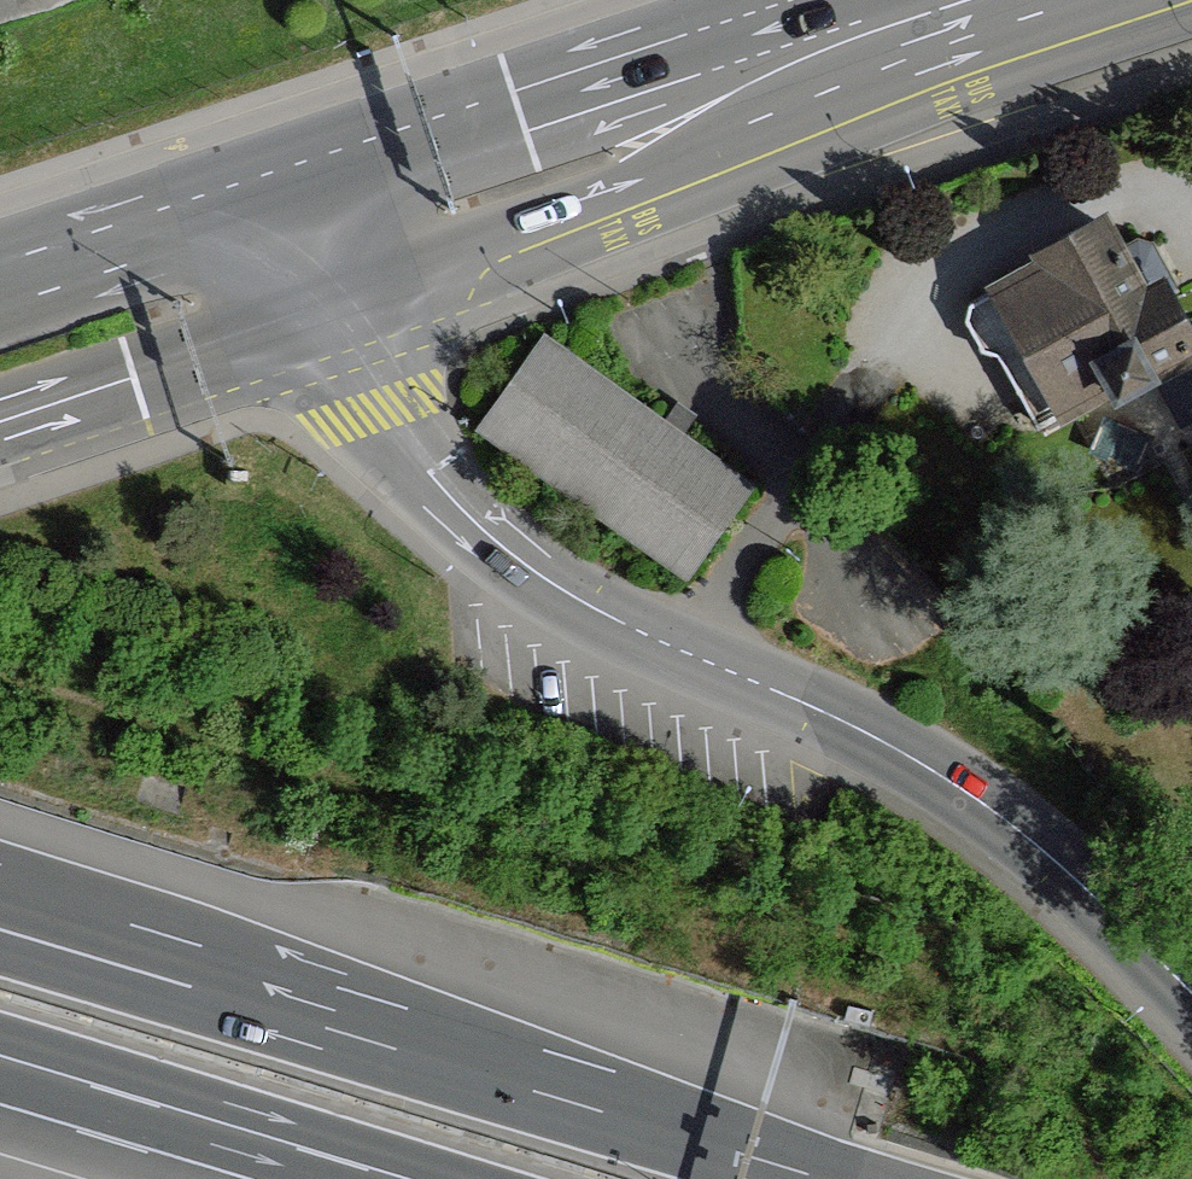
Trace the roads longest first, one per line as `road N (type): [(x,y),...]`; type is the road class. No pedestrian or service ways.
road 1 (tertiary): [(323,241),(385,408),(428,474),(515,560),(635,631),(855,727),(931,770),(1053,859),(1191,992)]
road 2 (motorway): [(826,1178),(0,928)]
road 3 (secondary): [(1062,0),(323,241)]
road 4 (motorway): [(0,1054),(410,1178)]
road 5 (secondary): [(0,419),(132,377),(323,241)]
road 6 (secondary): [(323,241),(103,256),(0,289)]

